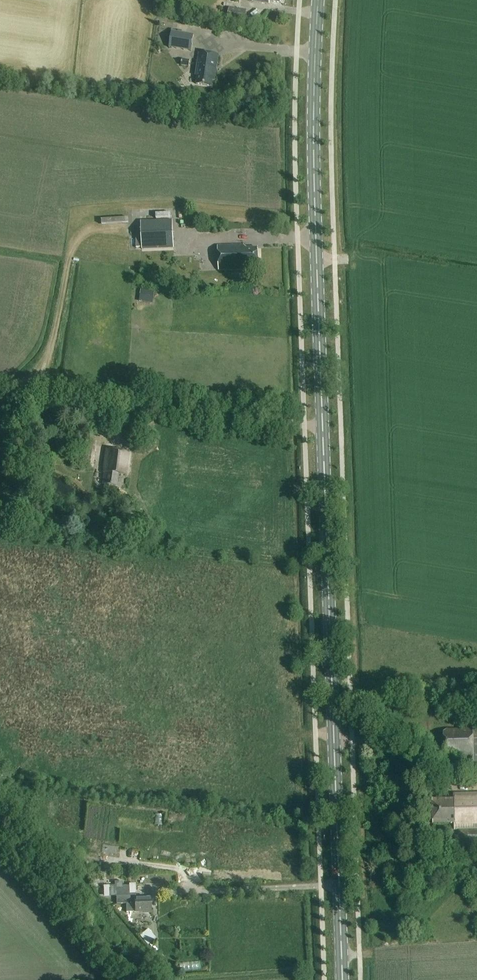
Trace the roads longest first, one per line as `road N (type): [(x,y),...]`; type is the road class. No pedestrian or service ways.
road 1 (secondary): [(343,979),(314,161),(318,0)]
road 2 (track): [(323,427),(130,401),(119,429)]
road 3 (track): [(23,386),(51,349),(75,244),(91,230),(128,226)]
road 4 (track): [(339,885),(135,886)]
road 5 (track): [(130,401),(0,383)]

